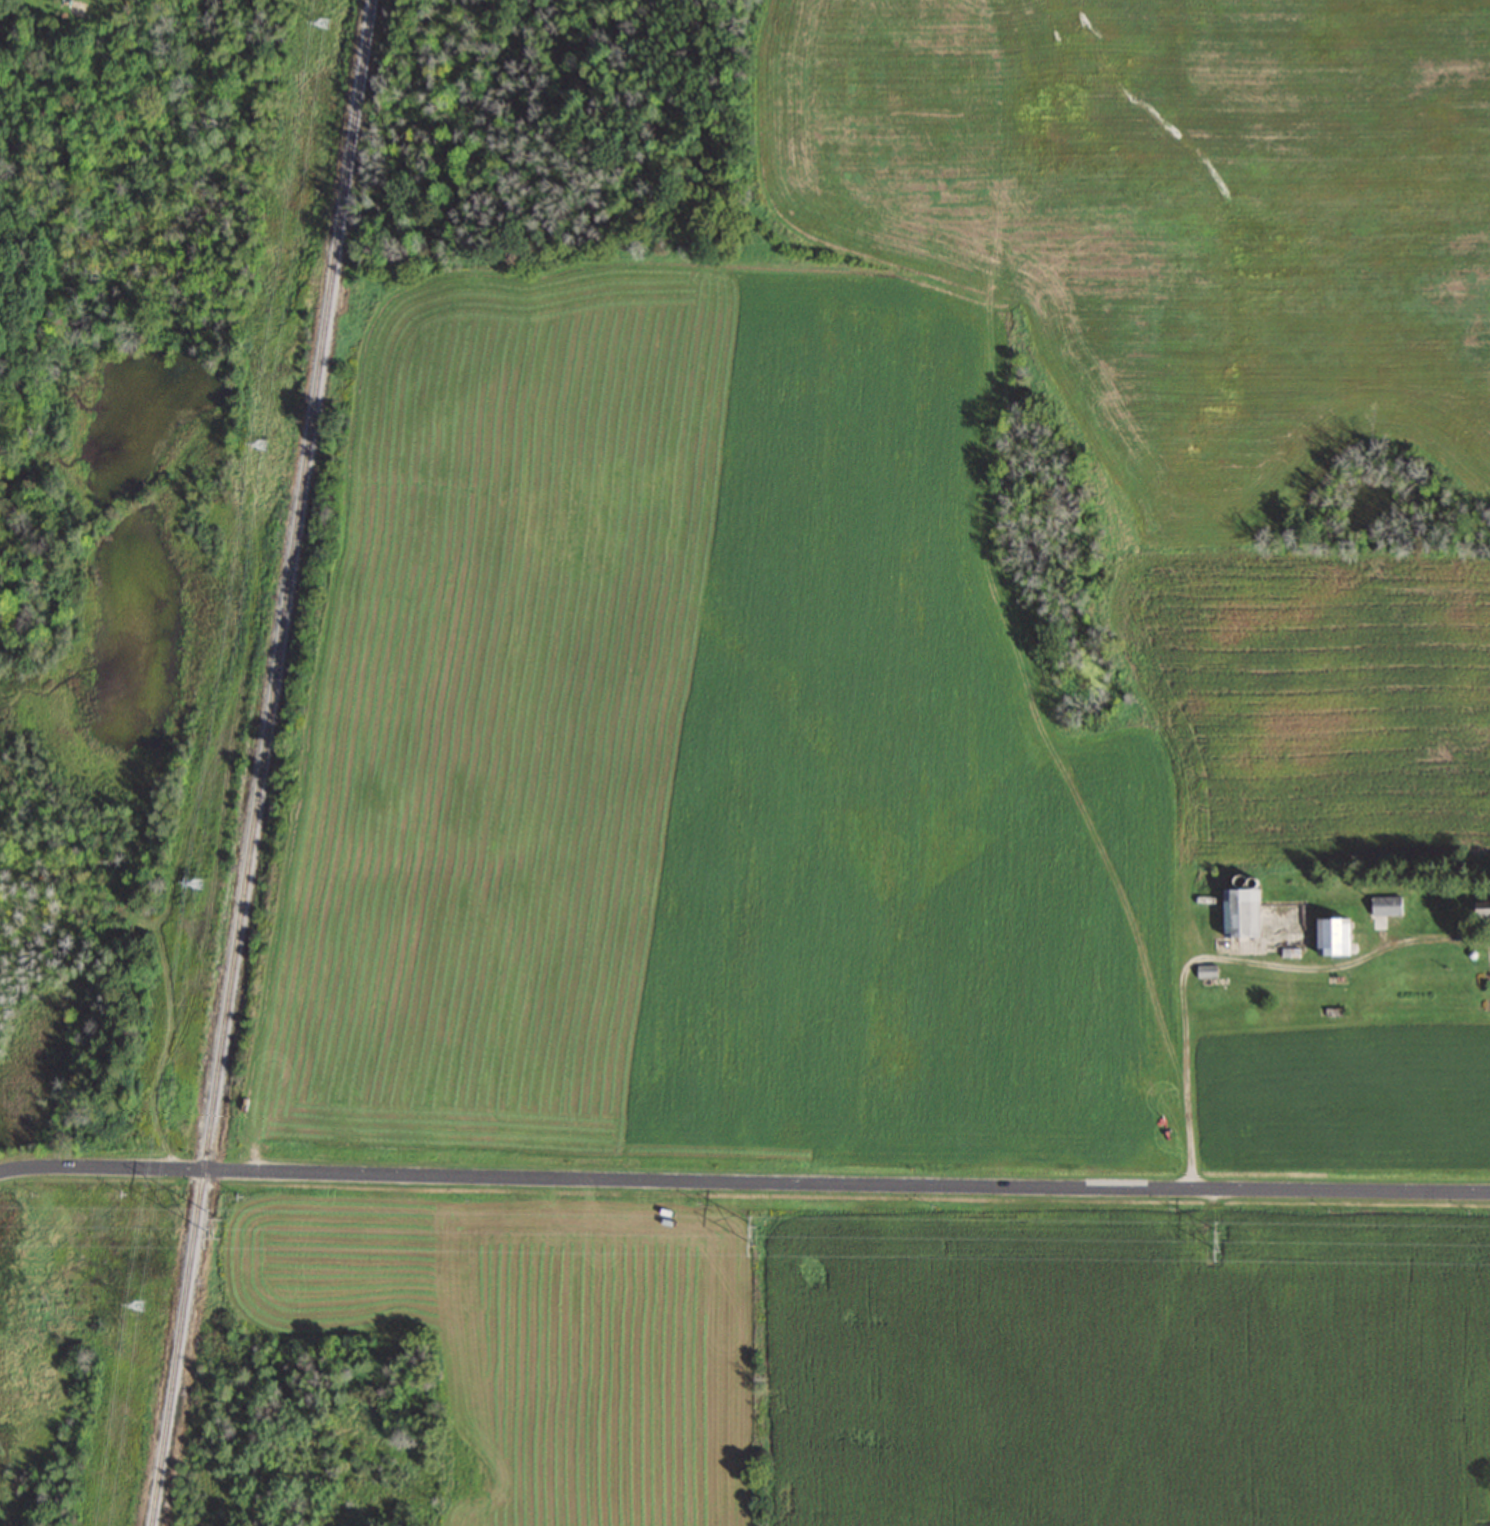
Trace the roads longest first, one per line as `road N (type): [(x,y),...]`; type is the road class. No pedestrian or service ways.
road 1 (residential): [(1489,1192),(202,1168),(0,1172)]

